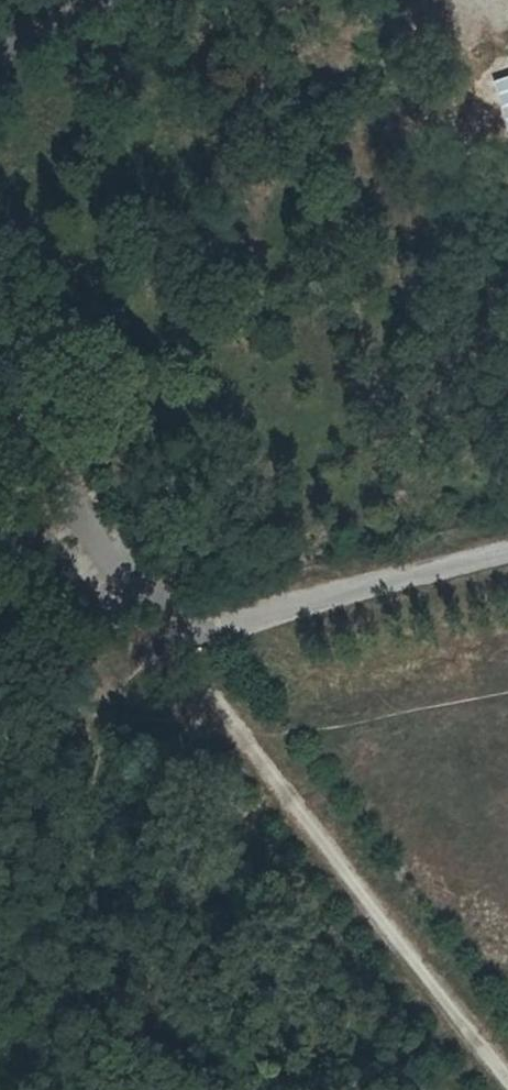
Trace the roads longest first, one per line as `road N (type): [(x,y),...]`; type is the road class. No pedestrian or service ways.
road 1 (unclassified): [(0,409),(177,641),(507,562)]
road 2 (track): [(507,1067),(240,736),(177,641)]
road 3 (unclassified): [(120,0),(0,57)]

